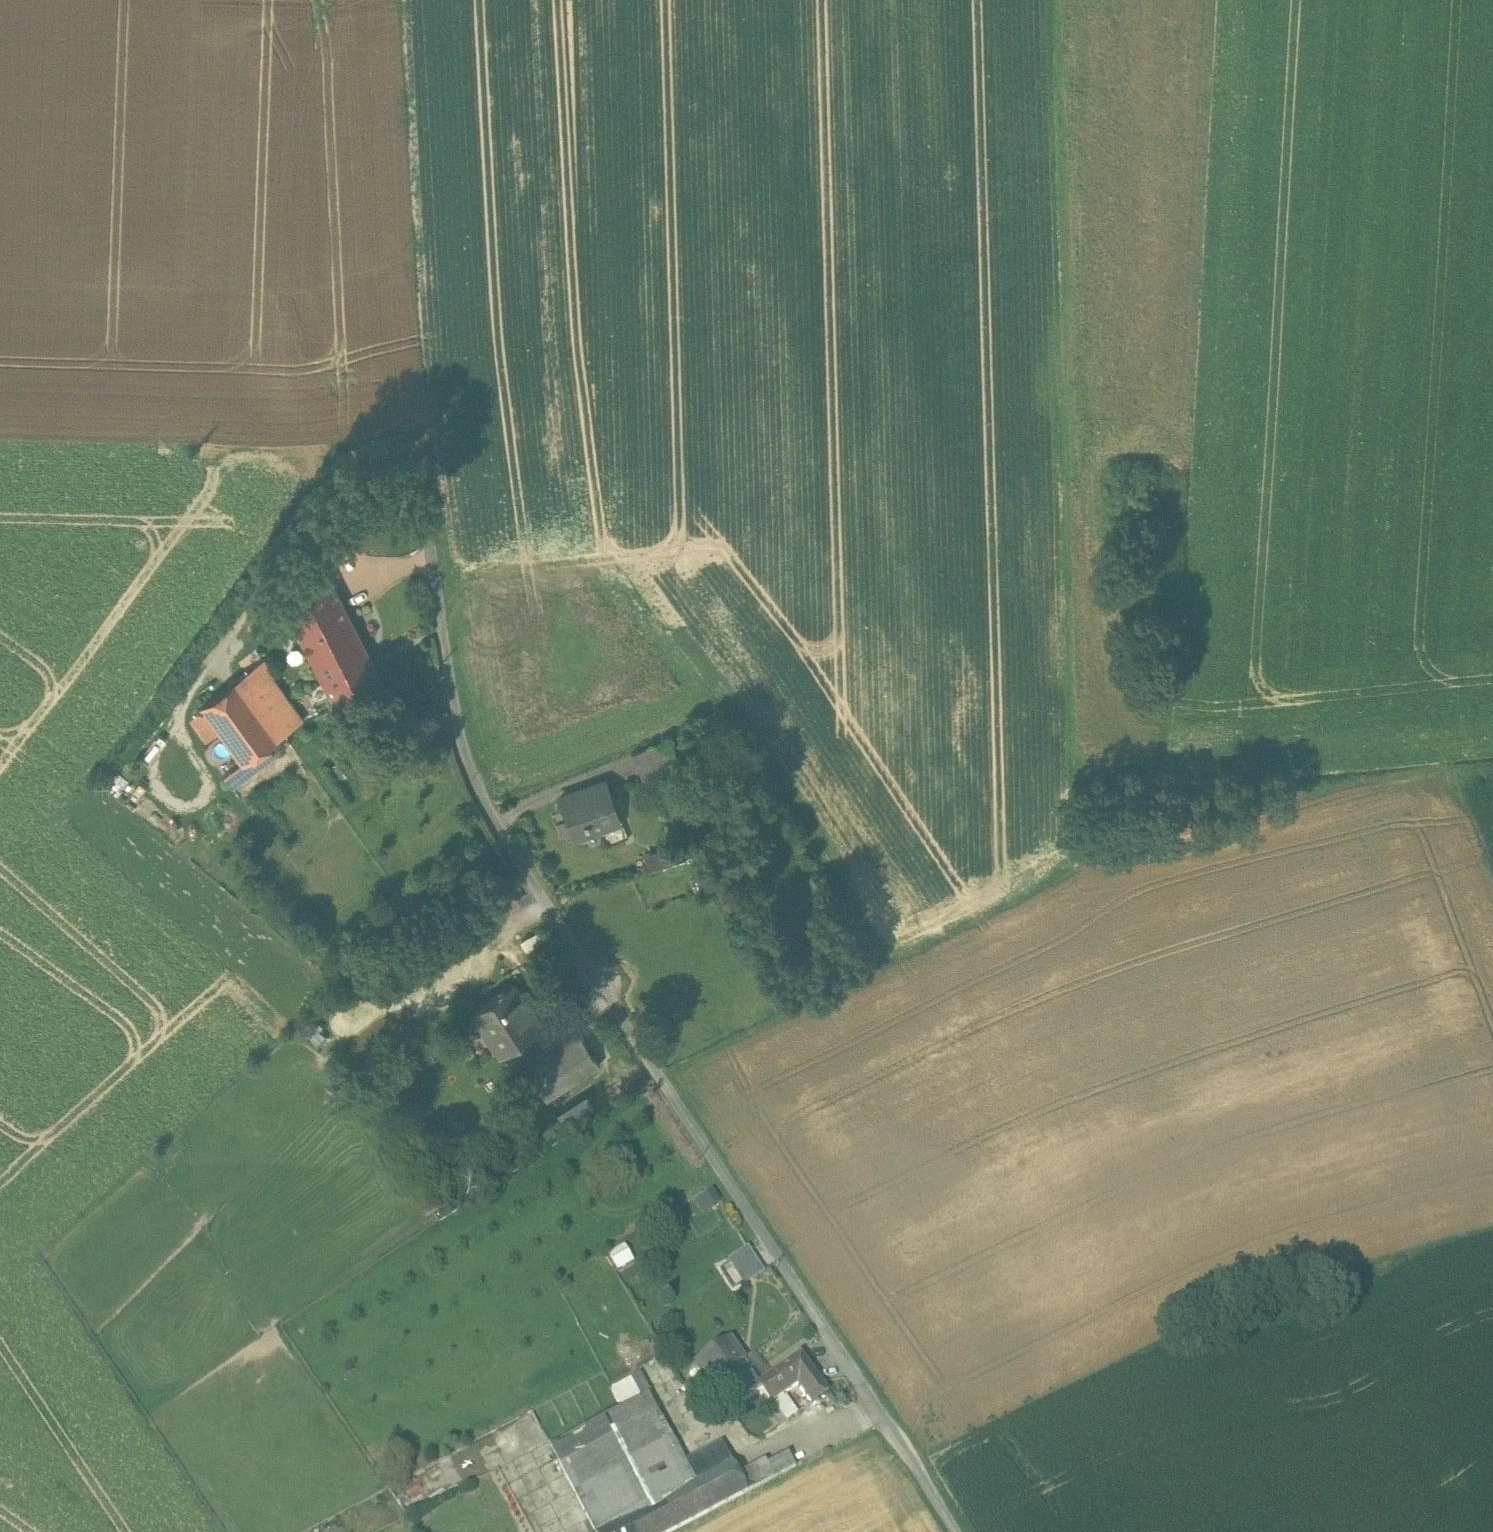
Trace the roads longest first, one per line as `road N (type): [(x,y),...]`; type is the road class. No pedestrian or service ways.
road 1 (residential): [(959,1531),(467,771),(417,450)]

